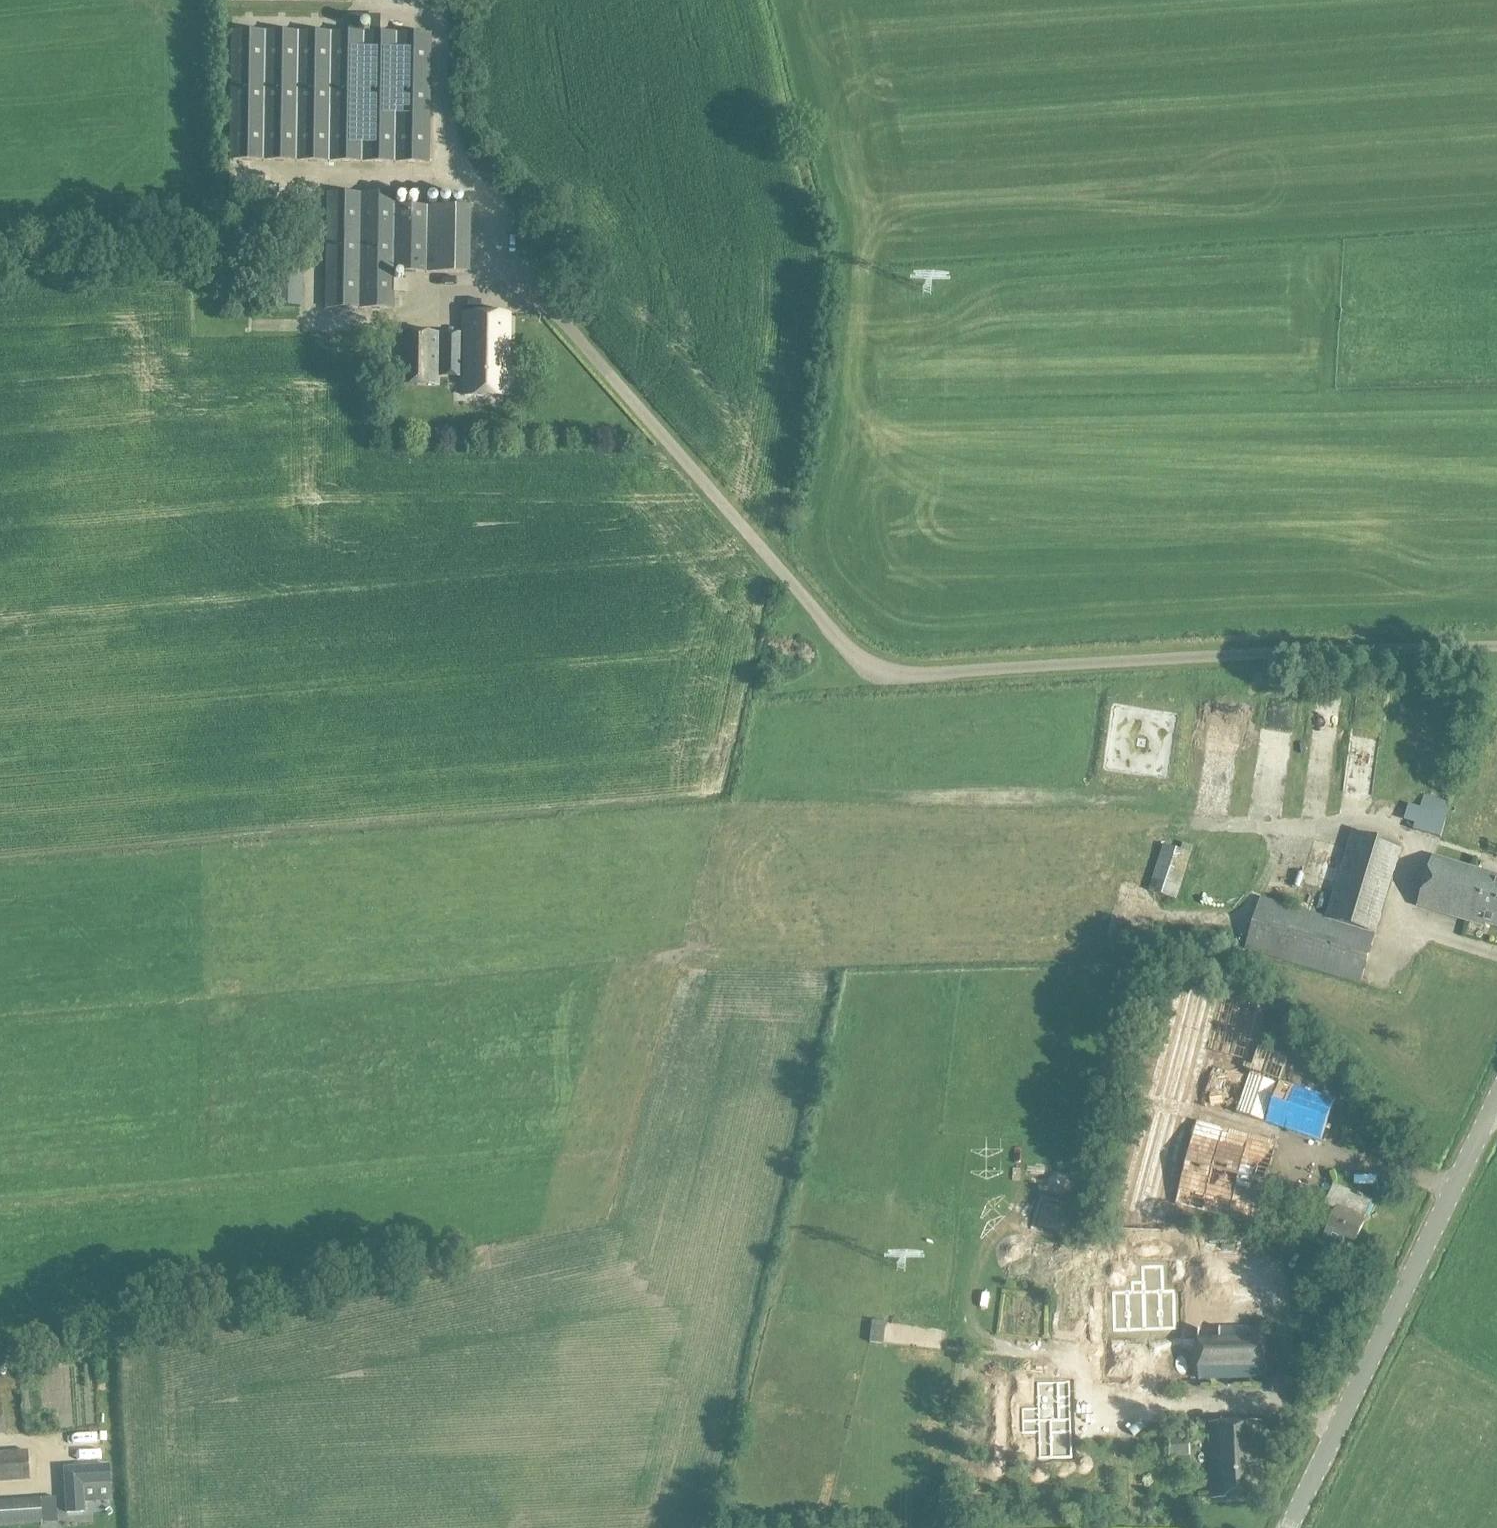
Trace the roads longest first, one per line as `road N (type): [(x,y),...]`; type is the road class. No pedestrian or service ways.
road 1 (unclassified): [(1287,1527),(1496,1101)]

